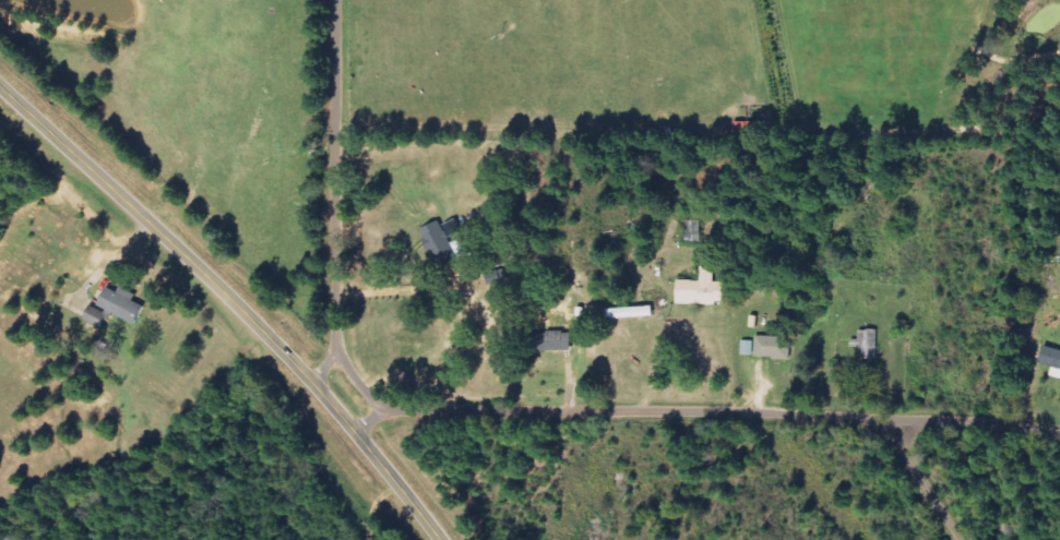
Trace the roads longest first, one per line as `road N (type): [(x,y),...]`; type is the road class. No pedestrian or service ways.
road 1 (residential): [(301,0),(288,251),(325,362),(385,424),(481,461),(810,430),(912,458),(1059,473)]
road 2 (tertiary): [(0,84),(215,280),(324,393),(443,539)]

